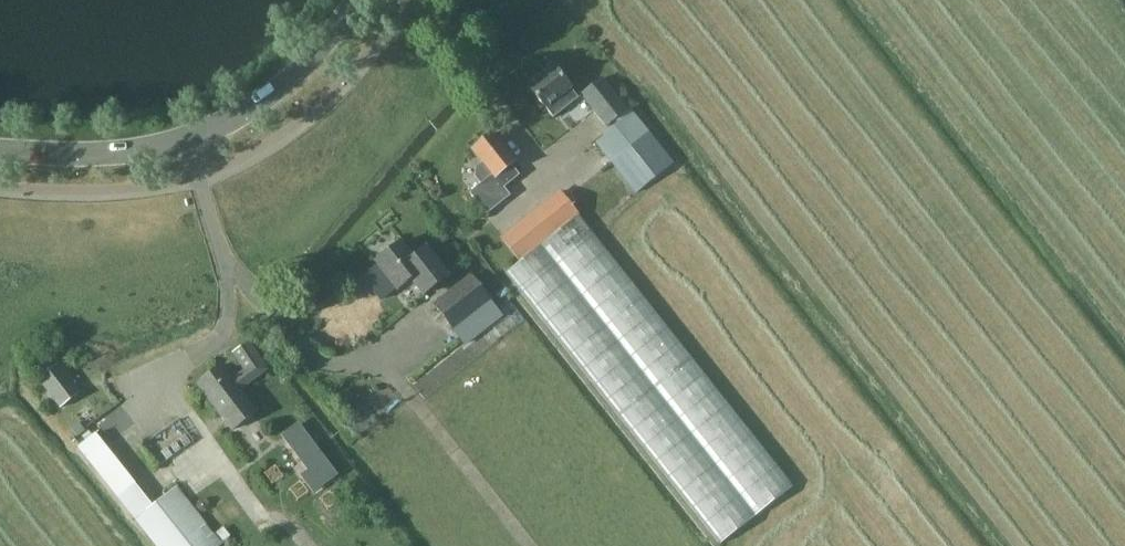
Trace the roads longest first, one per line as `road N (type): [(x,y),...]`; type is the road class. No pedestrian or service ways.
road 1 (tertiary): [(0,150),(105,153),(183,140),(255,108),(303,68),(354,0)]

